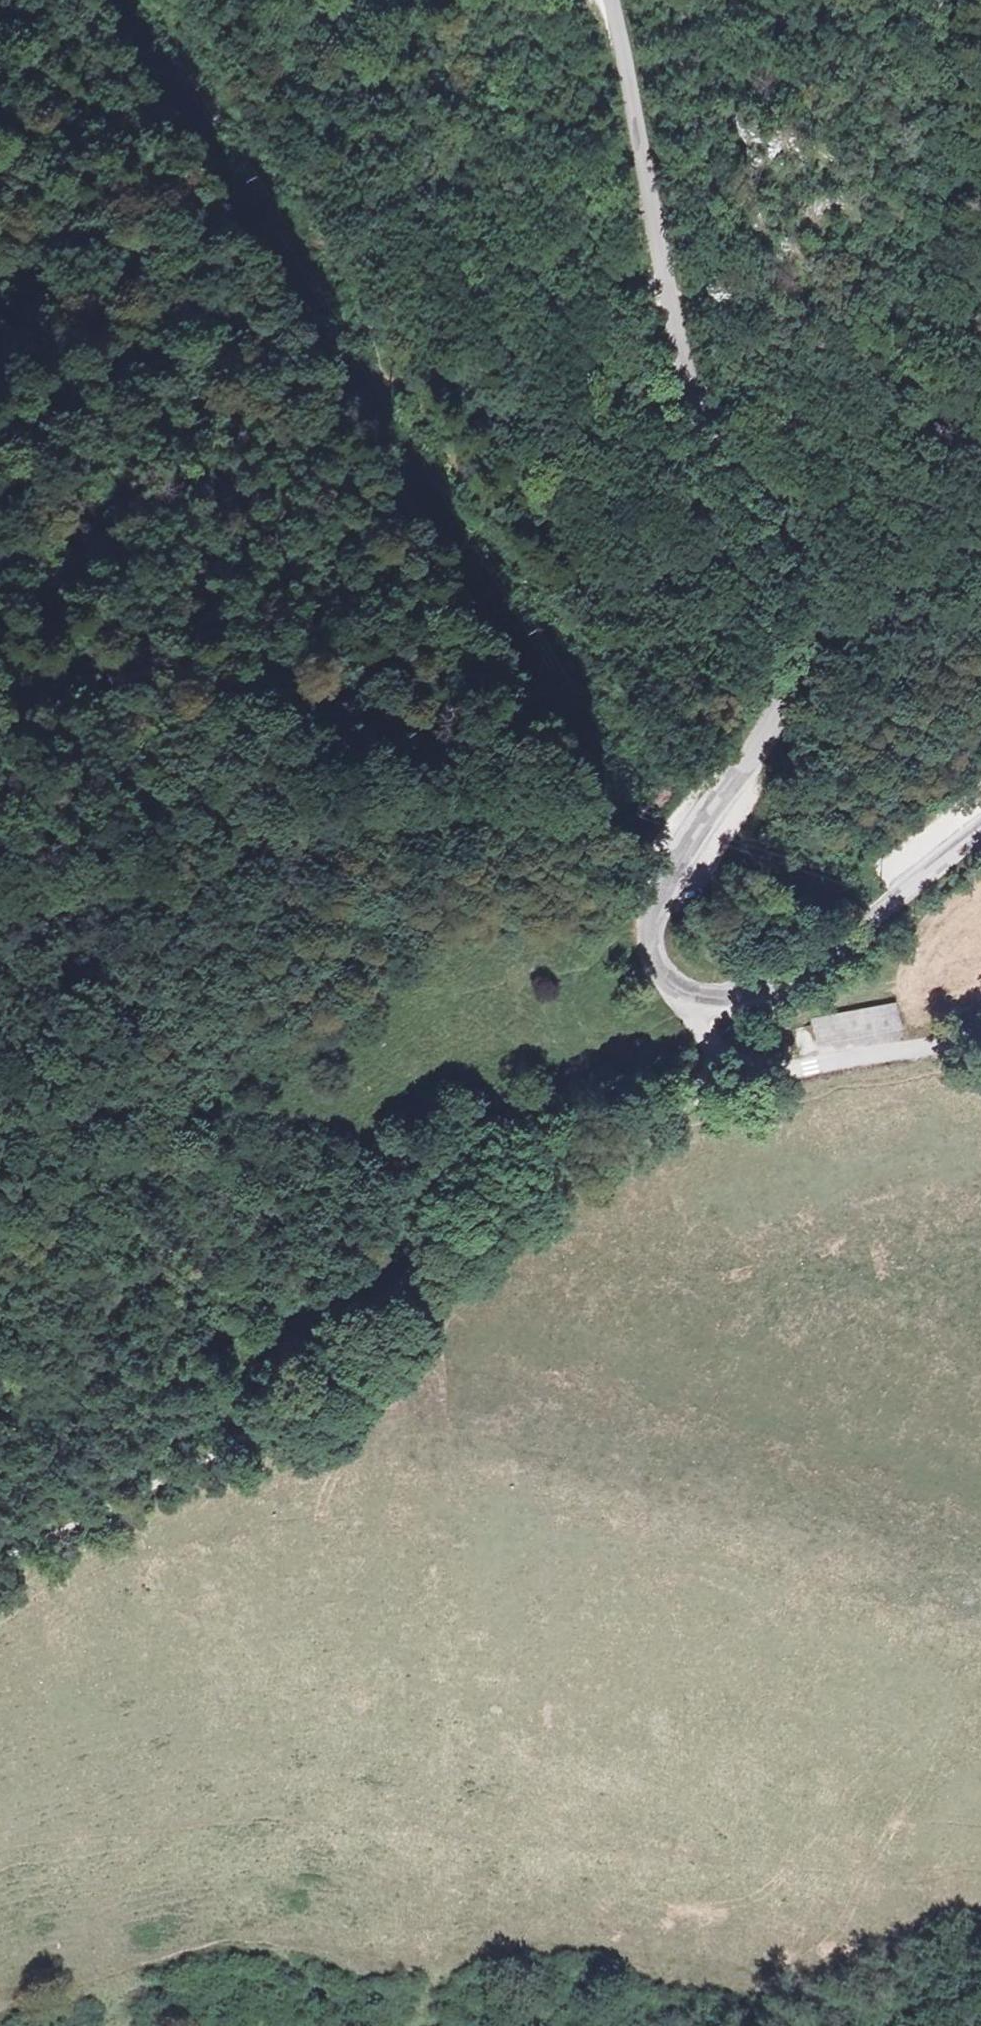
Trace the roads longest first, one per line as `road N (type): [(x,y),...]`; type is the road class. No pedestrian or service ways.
road 1 (unclassified): [(706,1030),(651,955),(647,909),(663,870),(804,657),(785,543),(761,488),(687,377),(614,0)]
road 2 (unclassified): [(980,832),(706,1030)]
road 3 (unclassified): [(706,1030),(727,1062),(768,1068),(980,1039)]

